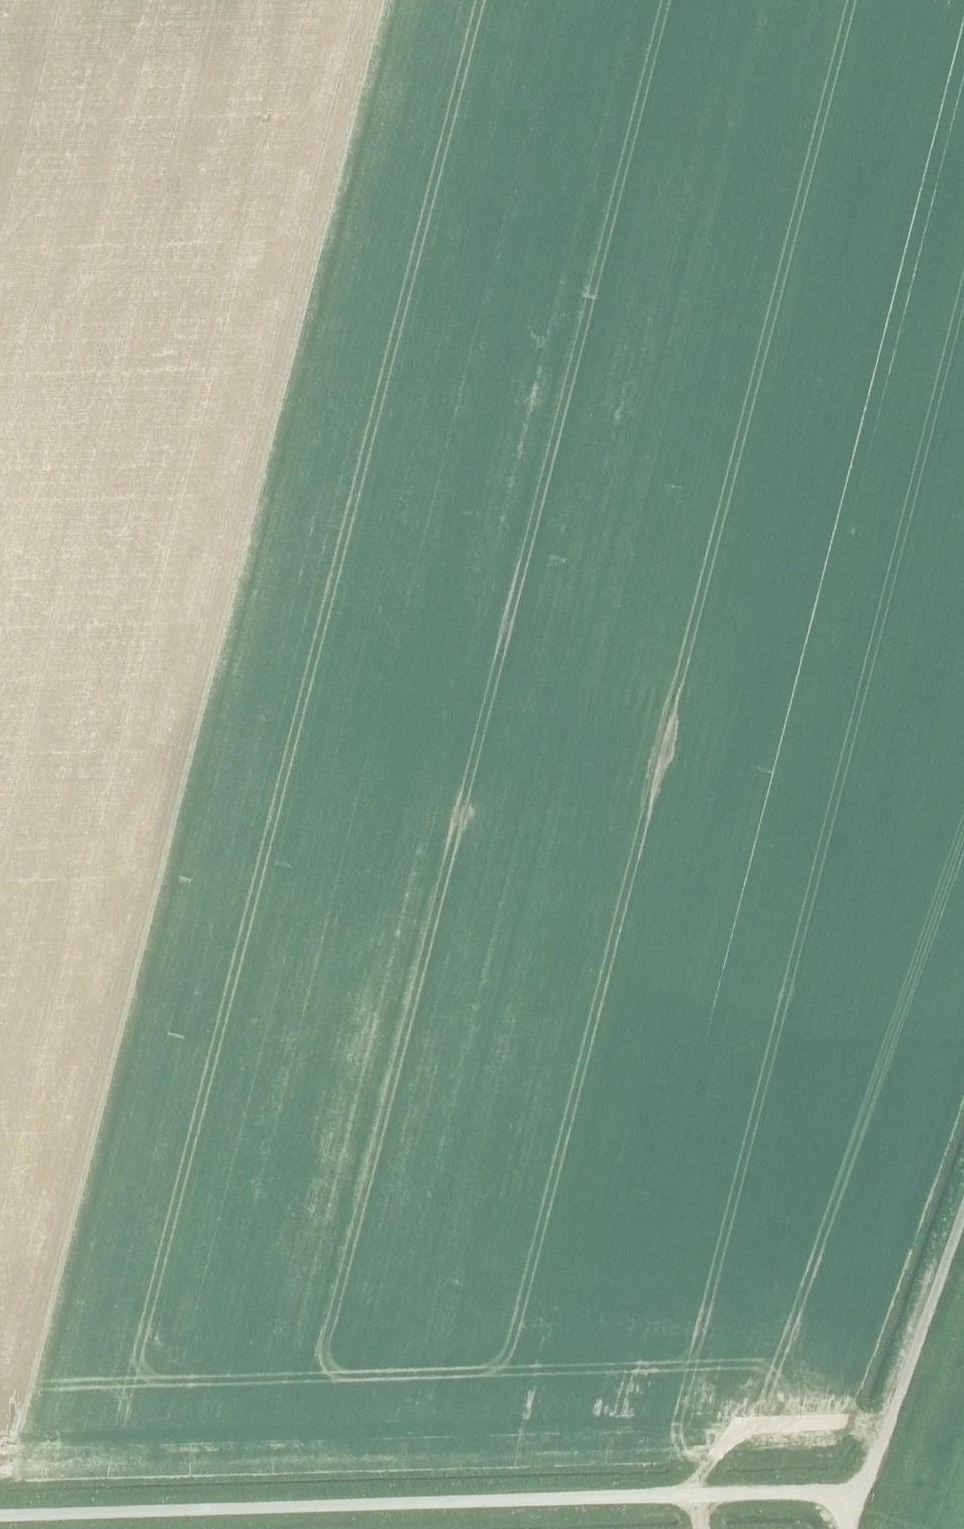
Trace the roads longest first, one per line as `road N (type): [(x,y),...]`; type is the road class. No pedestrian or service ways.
road 1 (unclassified): [(0,1514),(861,1495)]
road 2 (unclassified): [(963,1208),(861,1495)]

